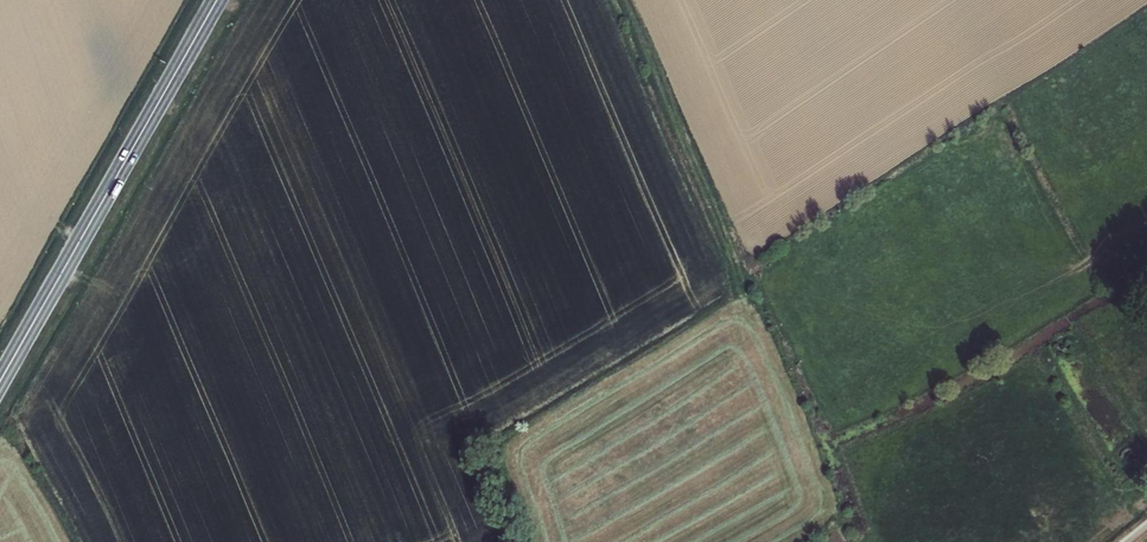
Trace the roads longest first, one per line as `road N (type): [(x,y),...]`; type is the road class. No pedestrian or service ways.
road 1 (primary): [(217,0),(0,380)]

